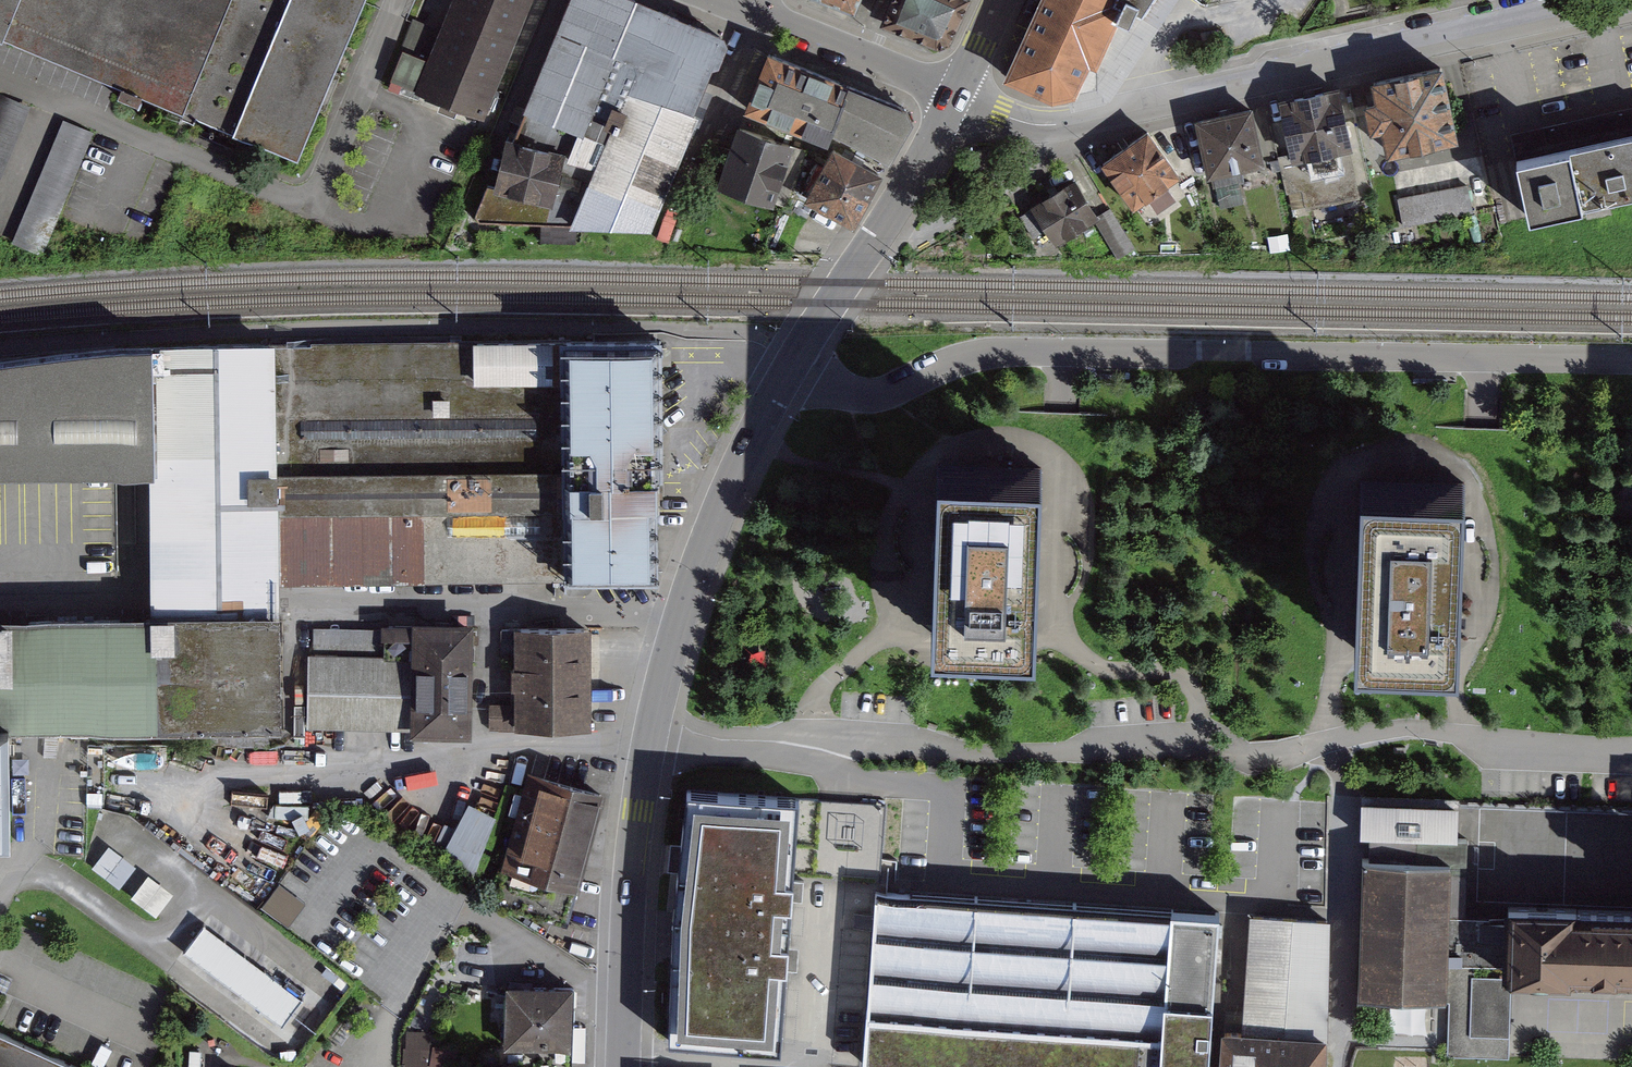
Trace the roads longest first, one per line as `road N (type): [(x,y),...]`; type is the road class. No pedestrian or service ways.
road 1 (residential): [(1631,751),(1407,727),(1253,761),(1181,746),(966,755),(843,739),(784,759)]
road 2 (residential): [(1631,360),(1005,352),(865,395),(813,376),(796,360)]
road 3 (residential): [(956,96),(1029,124),(1056,125),(1623,0)]
road 4 (tertiary): [(648,744),(703,554),(796,360)]
road 5 (tertiary): [(621,1066),(626,892),(648,744)]
road 6 (tertiary): [(796,360),(956,96)]
road 7 (residential): [(758,15),(956,96)]
road 8 (residential): [(648,744),(784,759)]

